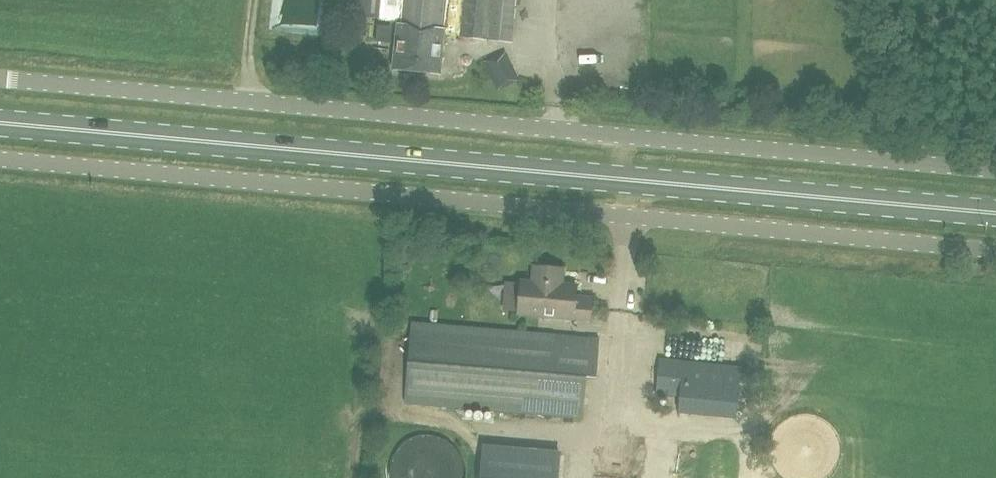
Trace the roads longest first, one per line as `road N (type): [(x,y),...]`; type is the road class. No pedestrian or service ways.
road 1 (primary): [(995,212),(0,120)]
road 2 (unclassified): [(995,251),(0,160)]
road 3 (unclassified): [(995,171),(0,81)]

